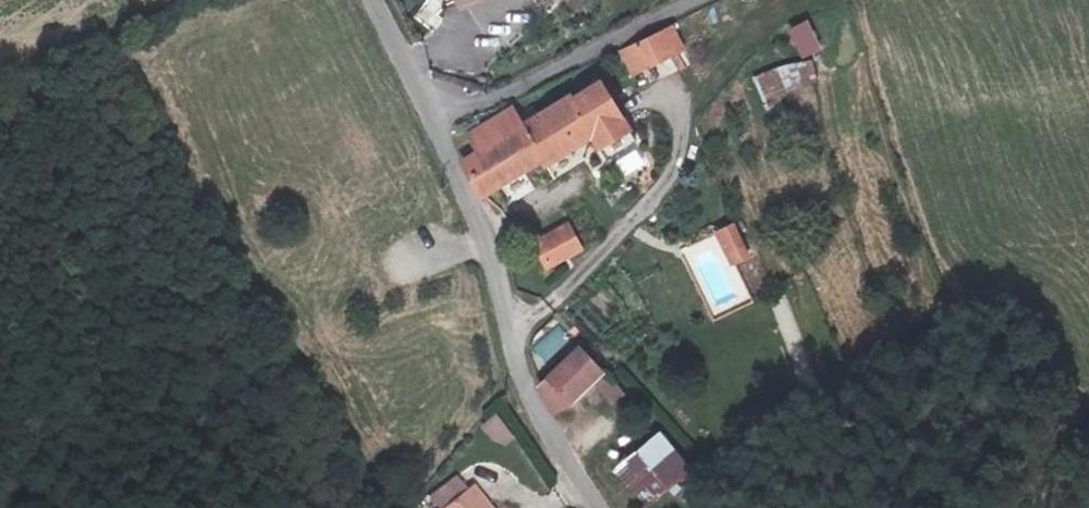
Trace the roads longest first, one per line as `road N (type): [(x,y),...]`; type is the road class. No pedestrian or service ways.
road 1 (unclassified): [(594,507),(572,476),(489,243),(379,0)]

